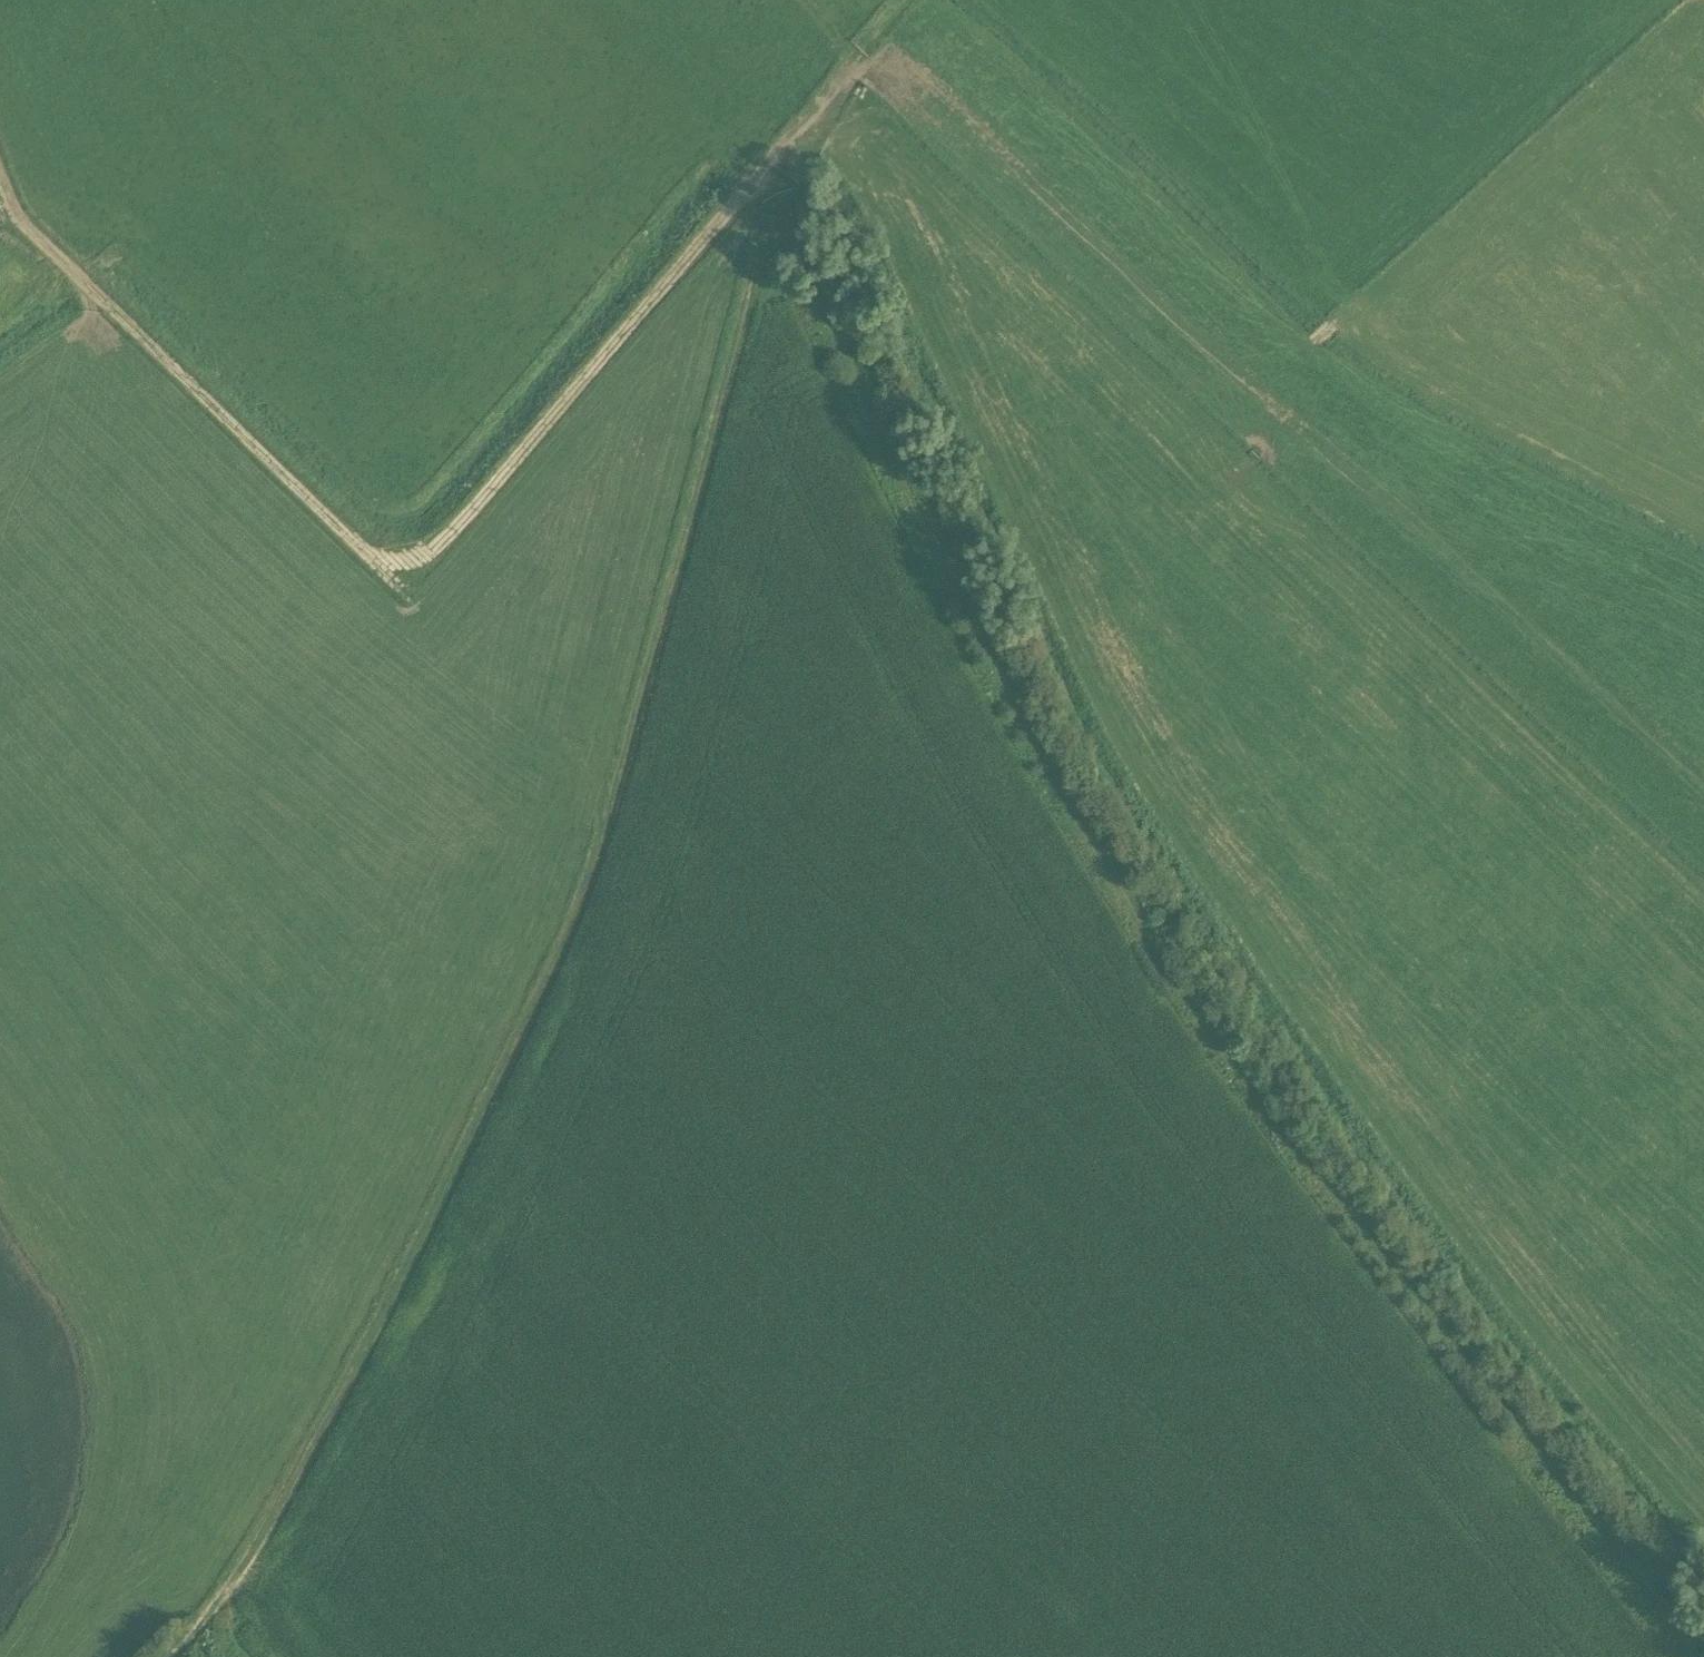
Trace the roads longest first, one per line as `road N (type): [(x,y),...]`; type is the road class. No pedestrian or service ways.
road 1 (track): [(769,186),(1071,804),(1344,1198),(1636,1568),(1697,1656)]
road 2 (track): [(172,1656),(224,1595),(427,1216),(572,912),(607,809),(769,186)]
road 3 (track): [(1697,0),(1314,341),(1236,374),(893,63),(851,72),(765,179)]
road 4 (track): [(765,179),(636,316),(452,534),(416,567),(383,568),(15,211),(0,172)]

